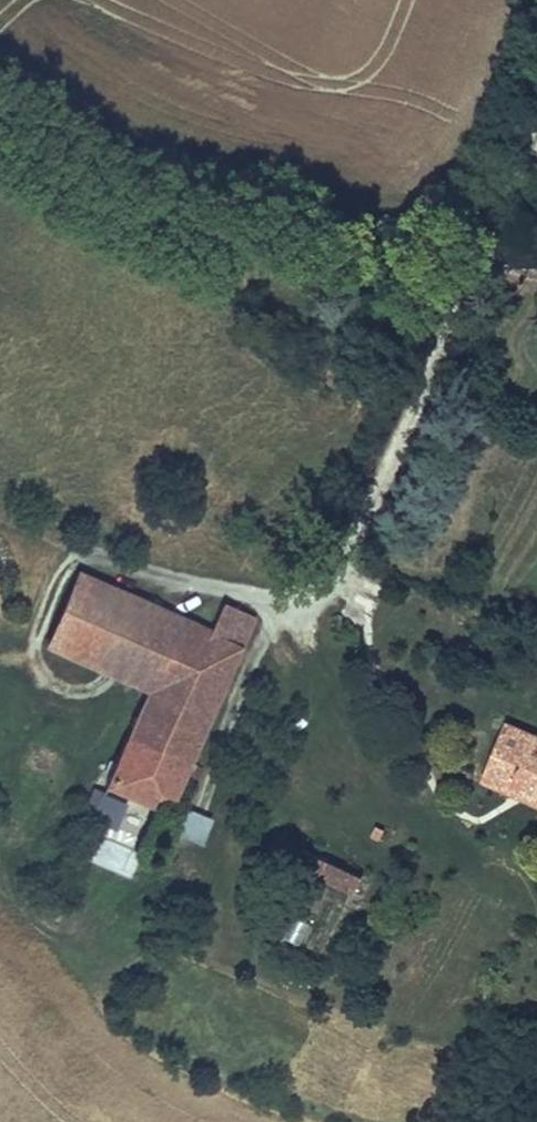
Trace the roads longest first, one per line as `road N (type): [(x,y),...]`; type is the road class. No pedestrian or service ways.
road 1 (track): [(0,84),(63,154),(349,286),(502,319)]
road 2 (unclassified): [(536,228),(502,319),(354,619)]

